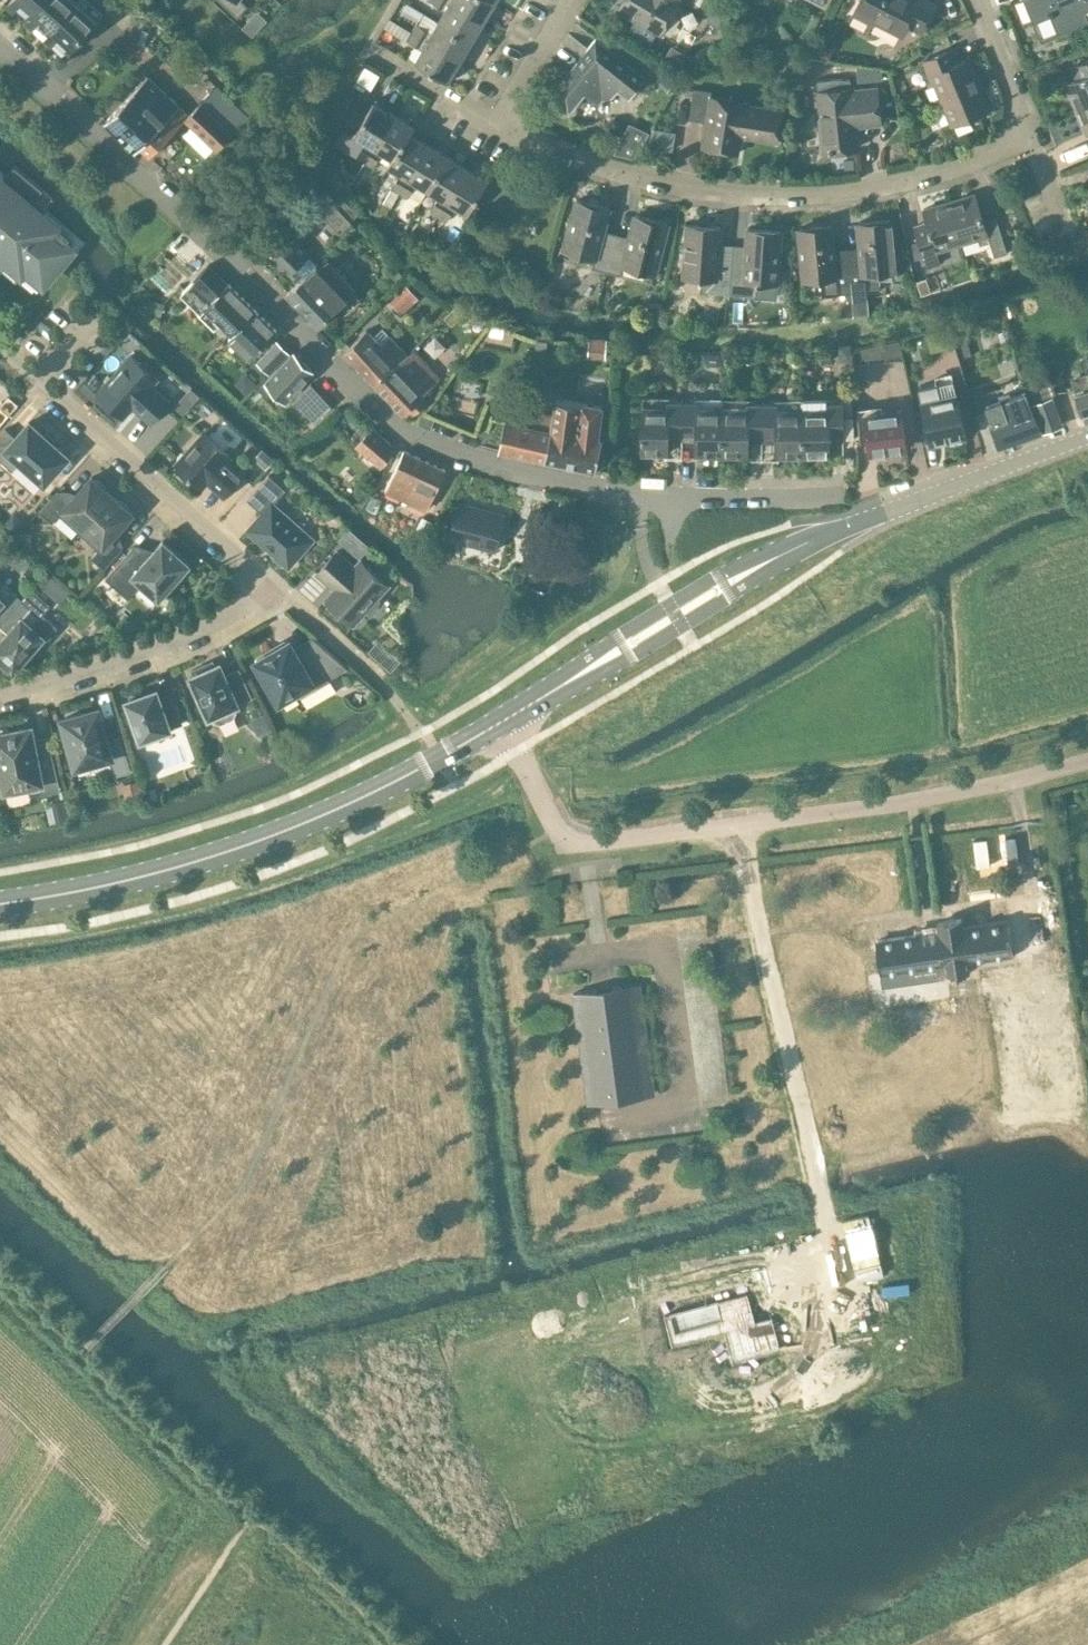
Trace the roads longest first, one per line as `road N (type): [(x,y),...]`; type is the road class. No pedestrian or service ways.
road 1 (residential): [(634,495),(510,477),(429,447),(363,405),(0,47)]
road 2 (residential): [(494,119),(607,168),(717,192),(852,193),(905,182),(1027,137),(976,0)]
road 3 (residential): [(0,700),(133,661),(276,590),(0,346)]
road 4 (residential): [(1087,761),(890,805),(571,843),(555,832),(498,722)]
road 5 (secondary): [(498,722),(777,556),(1087,439)]
road 6 (secondary): [(498,722),(365,796),(276,833),(165,870),(0,903)]
road 7 (residential): [(634,495),(817,494)]
road 8 (residential): [(568,0),(494,119)]
road 9 (residential): [(378,59),(494,119)]

